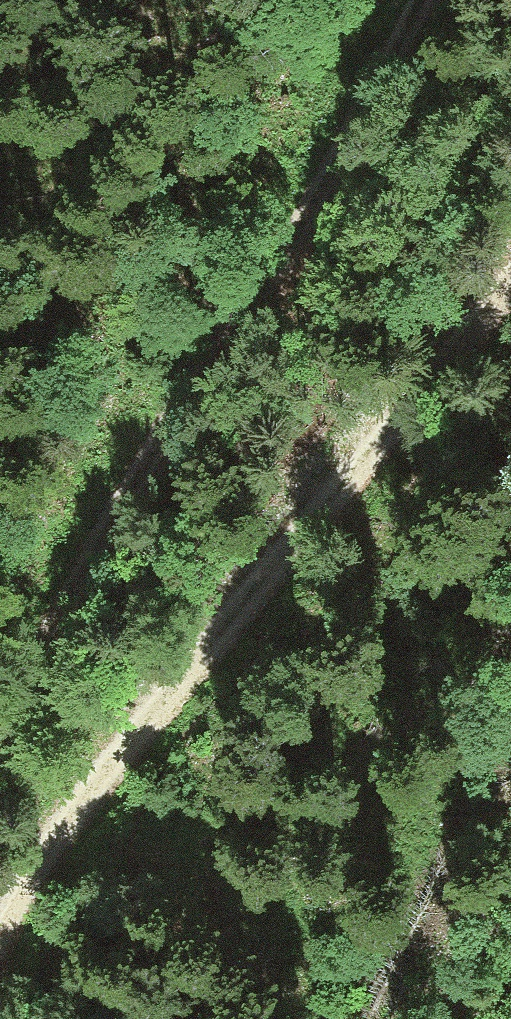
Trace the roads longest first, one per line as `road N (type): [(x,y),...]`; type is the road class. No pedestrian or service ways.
road 1 (track): [(414,0),(307,218),(123,495),(0,725)]
road 2 (track): [(0,923),(46,832),(510,272)]

